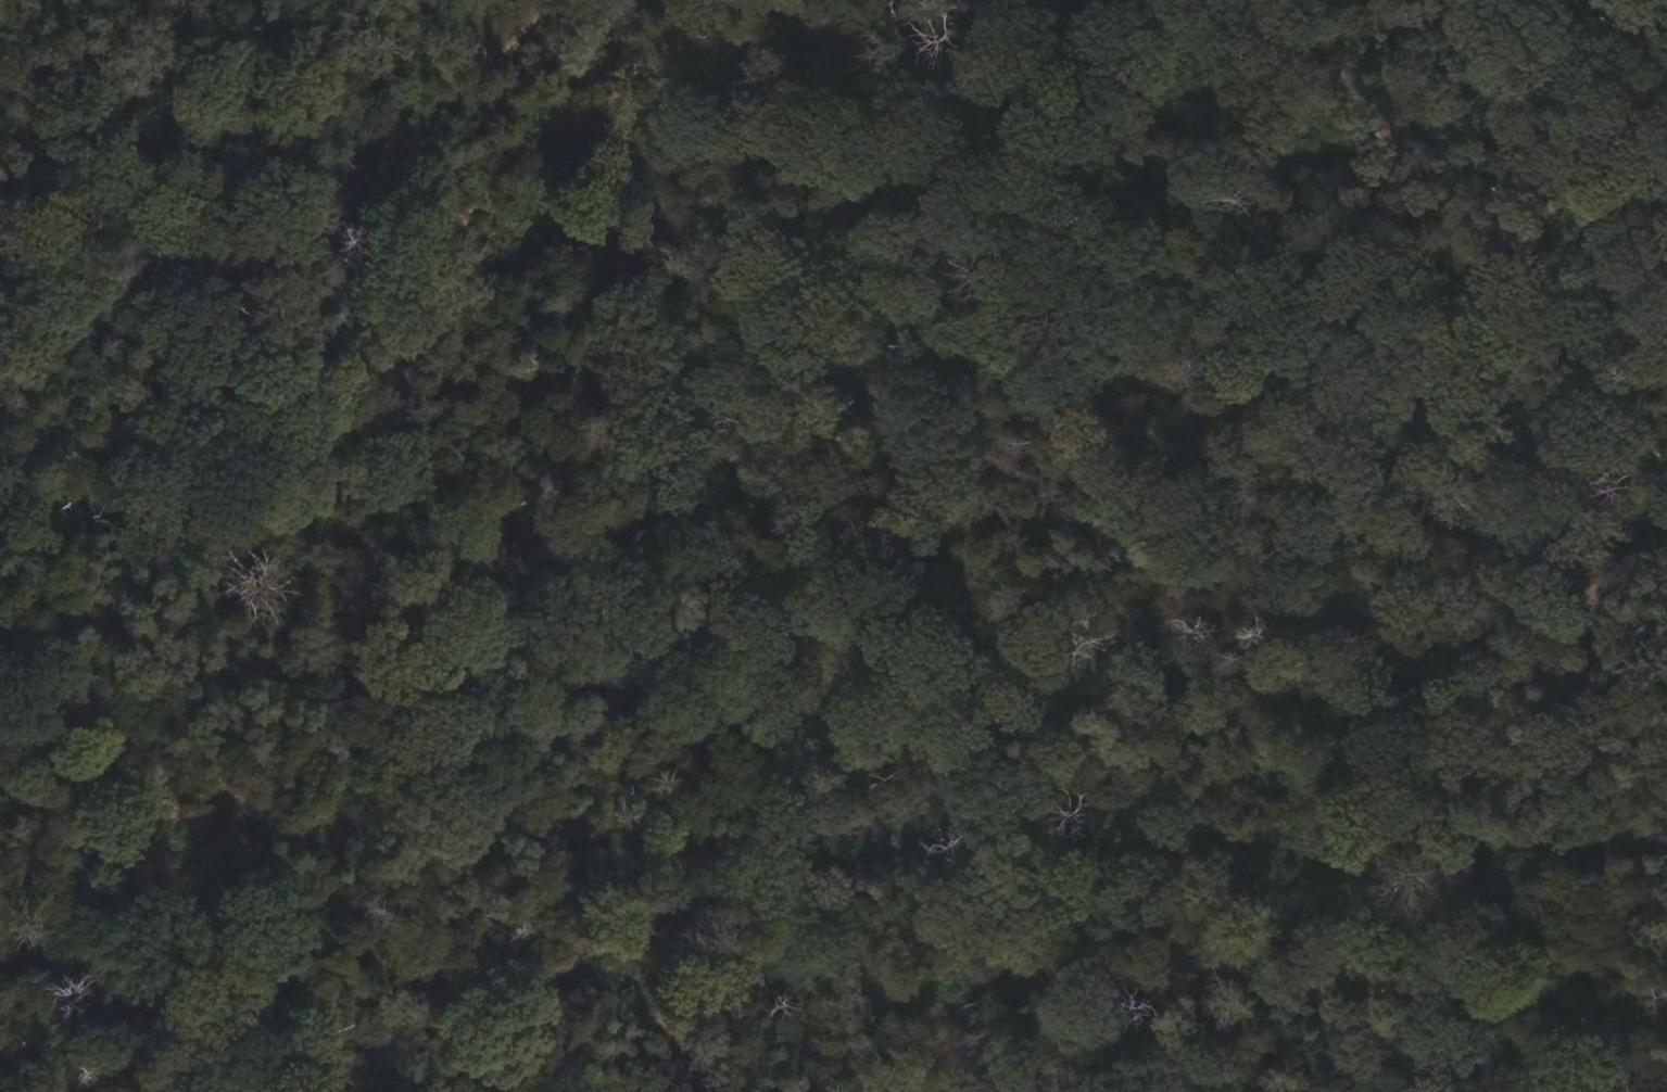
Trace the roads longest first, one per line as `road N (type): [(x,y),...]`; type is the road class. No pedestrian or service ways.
road 1 (track): [(0,527),(554,0)]

